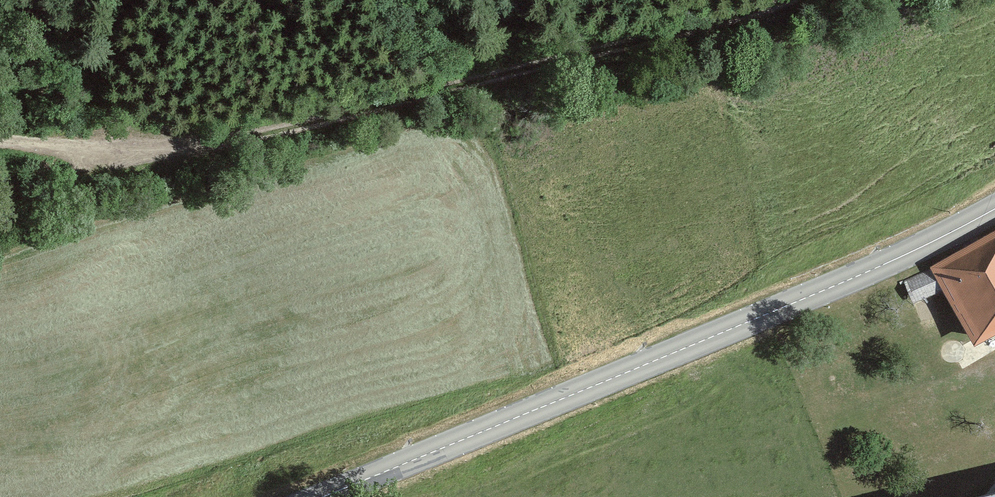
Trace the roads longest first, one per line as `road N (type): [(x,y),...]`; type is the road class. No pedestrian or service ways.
road 1 (track): [(788,0),(226,142),(88,150),(0,140)]
road 2 (secondary): [(994,209),(884,265),(323,496)]

